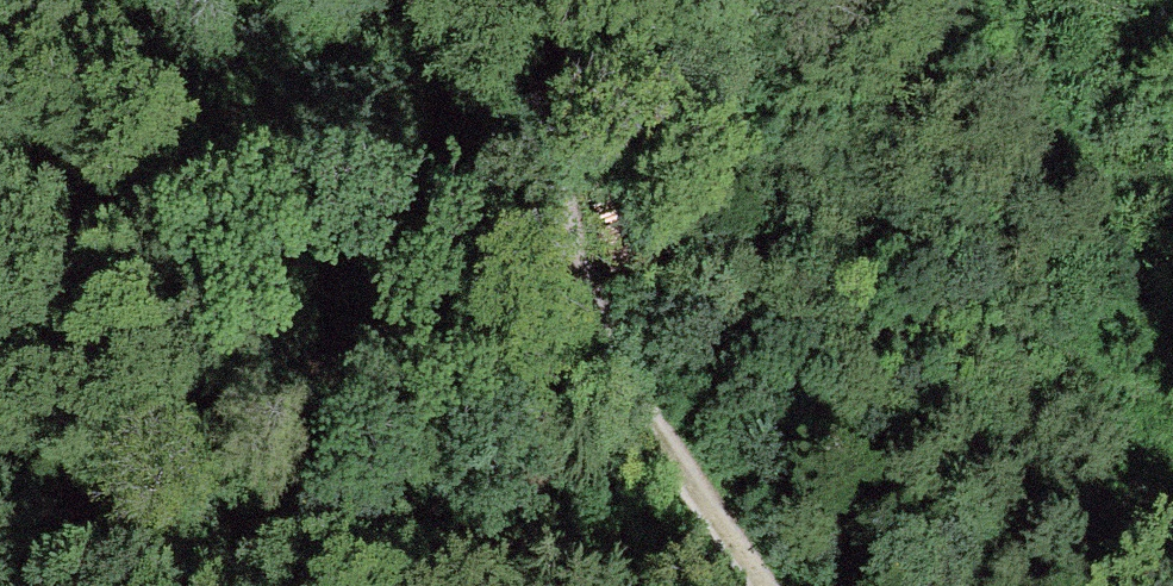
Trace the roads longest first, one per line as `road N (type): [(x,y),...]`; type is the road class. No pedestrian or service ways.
road 1 (track): [(776,585),(568,302),(476,0)]
road 2 (track): [(431,585),(568,302)]
road 3 (track): [(1116,0),(1126,56),(1172,131)]

